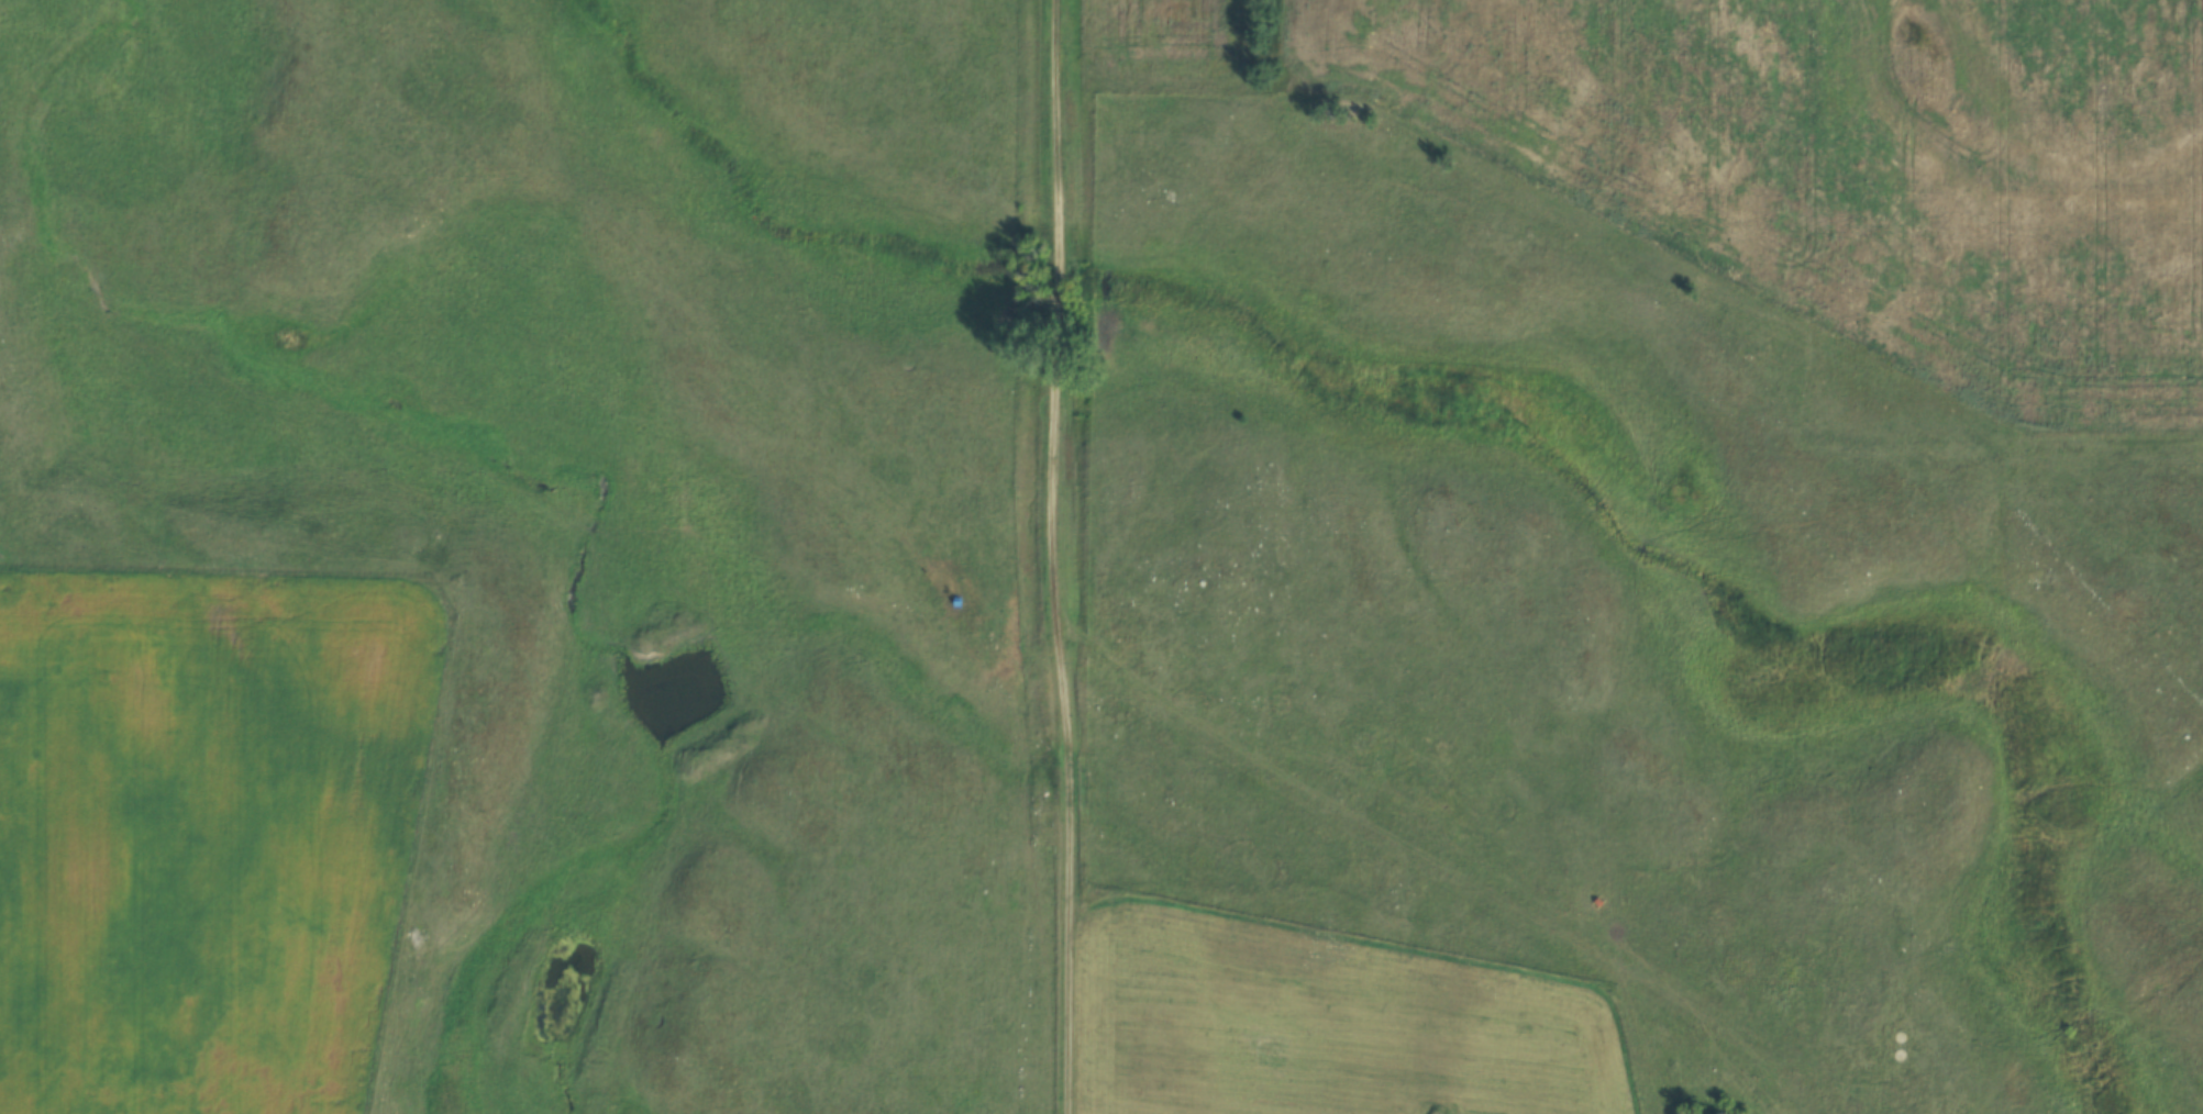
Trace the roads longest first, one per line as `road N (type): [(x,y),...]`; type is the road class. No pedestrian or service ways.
road 1 (track): [(1079,1113),(1078,775),(1064,573),(1067,0)]

